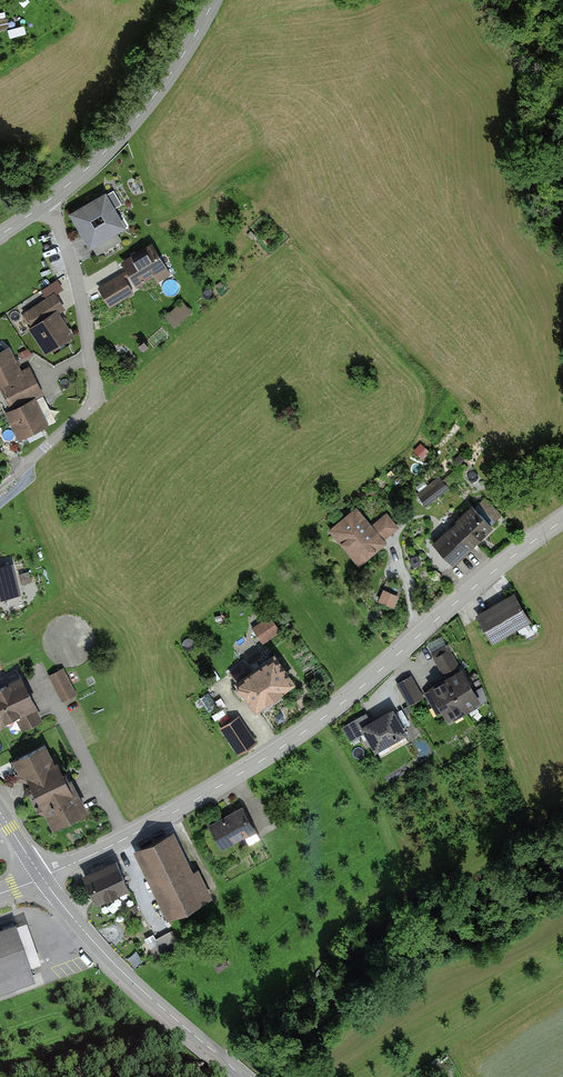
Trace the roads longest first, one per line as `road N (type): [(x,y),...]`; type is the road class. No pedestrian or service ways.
road 1 (tertiary): [(42,878),(167,817),(291,741),(562,520)]
road 2 (residential): [(46,203),(78,285),(96,394),(13,478)]
road 3 (tertiary): [(42,878),(141,989),(244,1076)]
road 4 (tertiary): [(46,203),(152,99),(214,0)]

